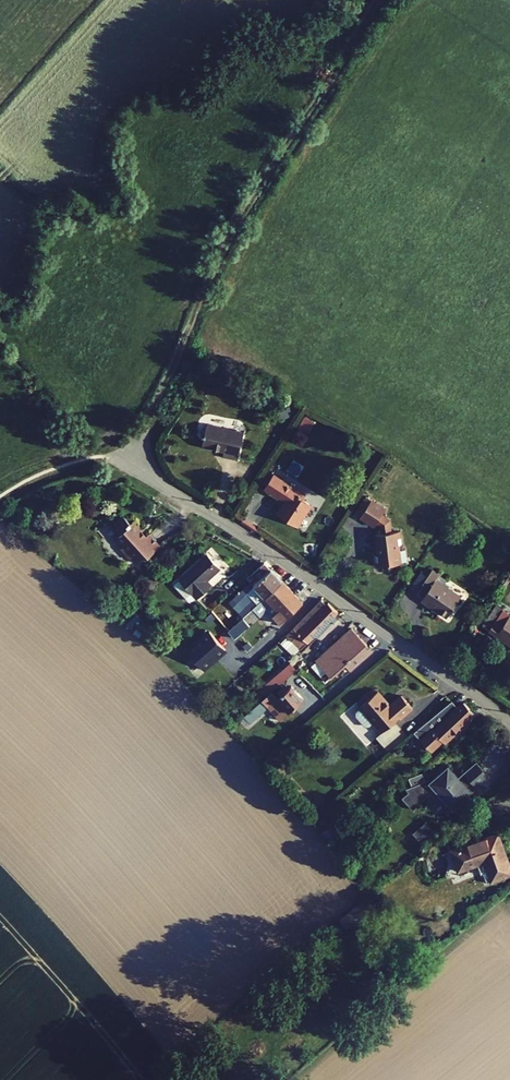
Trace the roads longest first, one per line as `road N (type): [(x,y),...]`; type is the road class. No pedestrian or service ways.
road 1 (track): [(134,454),(177,347),(270,167),(385,0)]
road 2 (residential): [(134,454),(179,498),(253,541),(509,723)]

